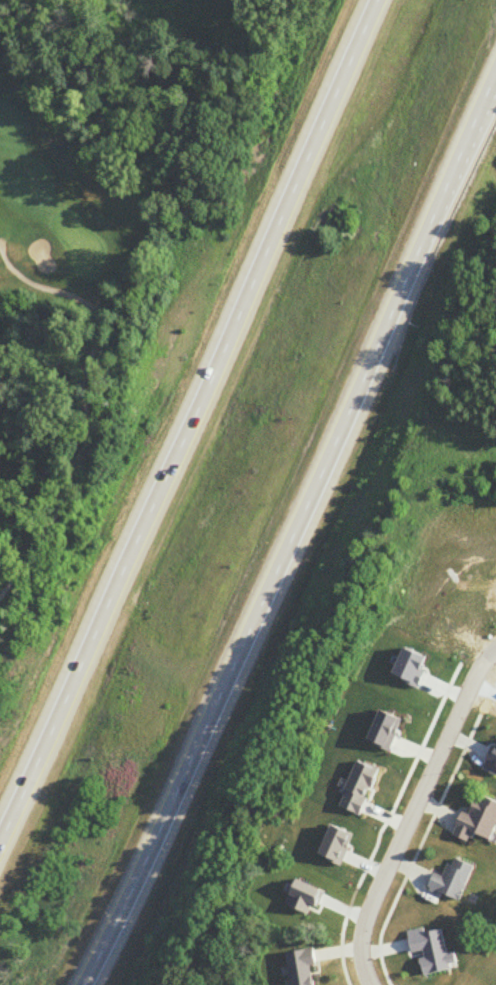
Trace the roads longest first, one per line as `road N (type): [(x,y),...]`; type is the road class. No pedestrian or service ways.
road 1 (motorway): [(81,984),(495,81)]
road 2 (motorway): [(380,0),(0,847)]
road 3 (residential): [(373,984),(363,957),(370,911),(495,650)]

